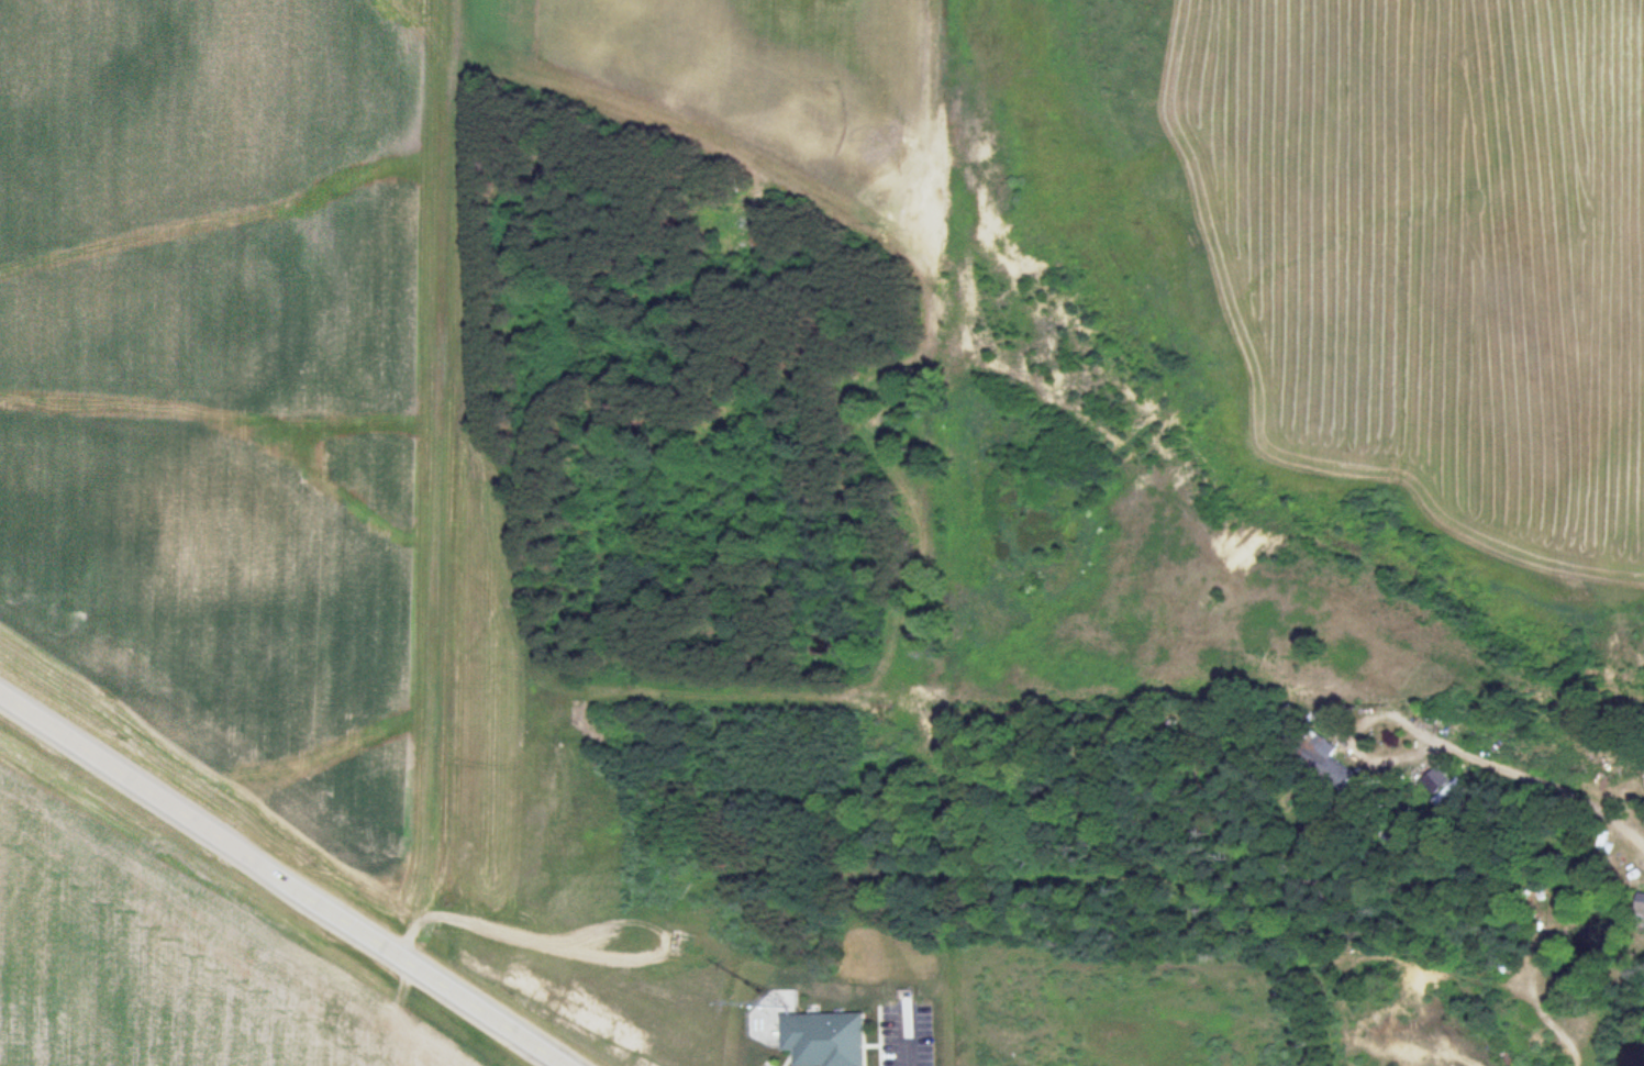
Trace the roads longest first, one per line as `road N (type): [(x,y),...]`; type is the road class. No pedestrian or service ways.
road 1 (tertiary): [(576,1065),(0,684)]

